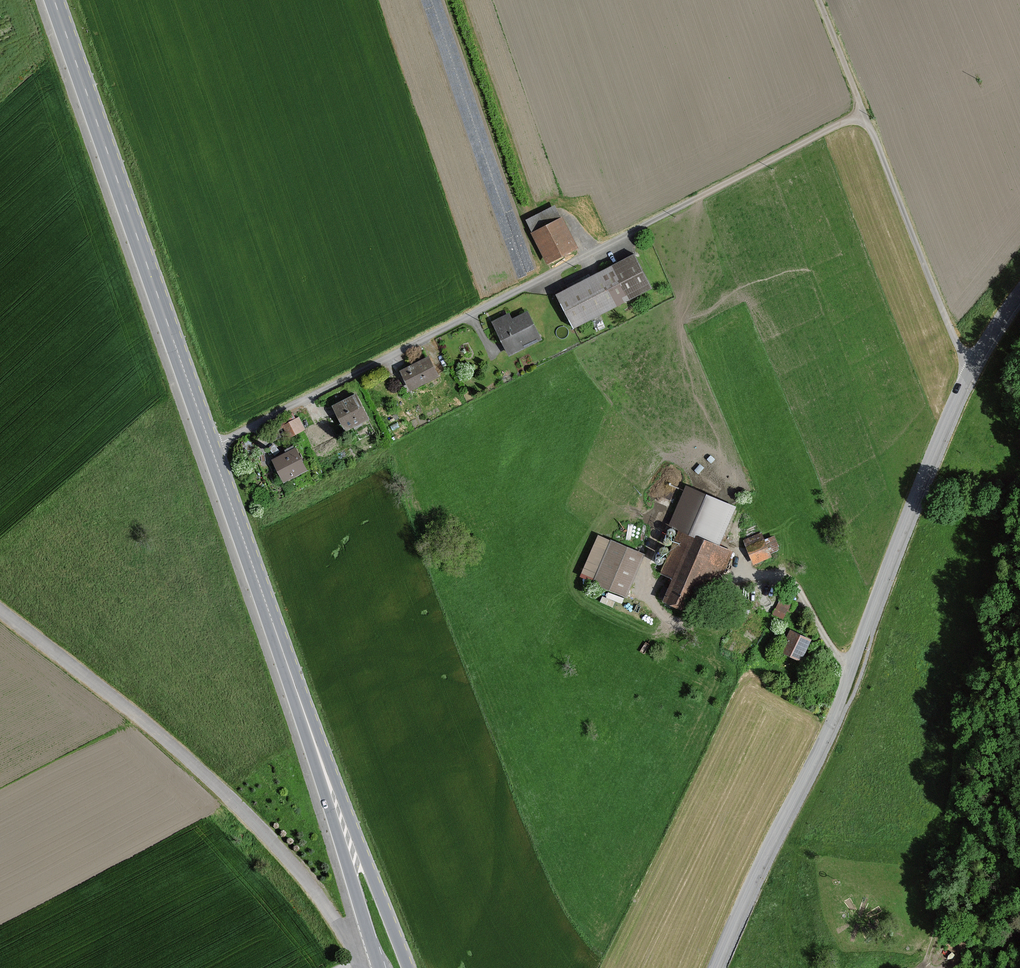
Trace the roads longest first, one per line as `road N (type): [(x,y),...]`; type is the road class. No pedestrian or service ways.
road 1 (tertiary): [(714,967),(831,723),(924,472),(972,367),(1019,294)]
road 2 (unclassified): [(863,113),(211,447)]
road 3 (unclassified): [(376,967),(222,792),(0,611)]
road 4 (primary): [(54,0),(211,447)]
road 5 (track): [(972,367),(817,0)]
road 6 (primary): [(211,447),(323,768)]
road 7 (primary): [(405,967),(323,768)]
road 8 (primary): [(323,768),(378,967)]

